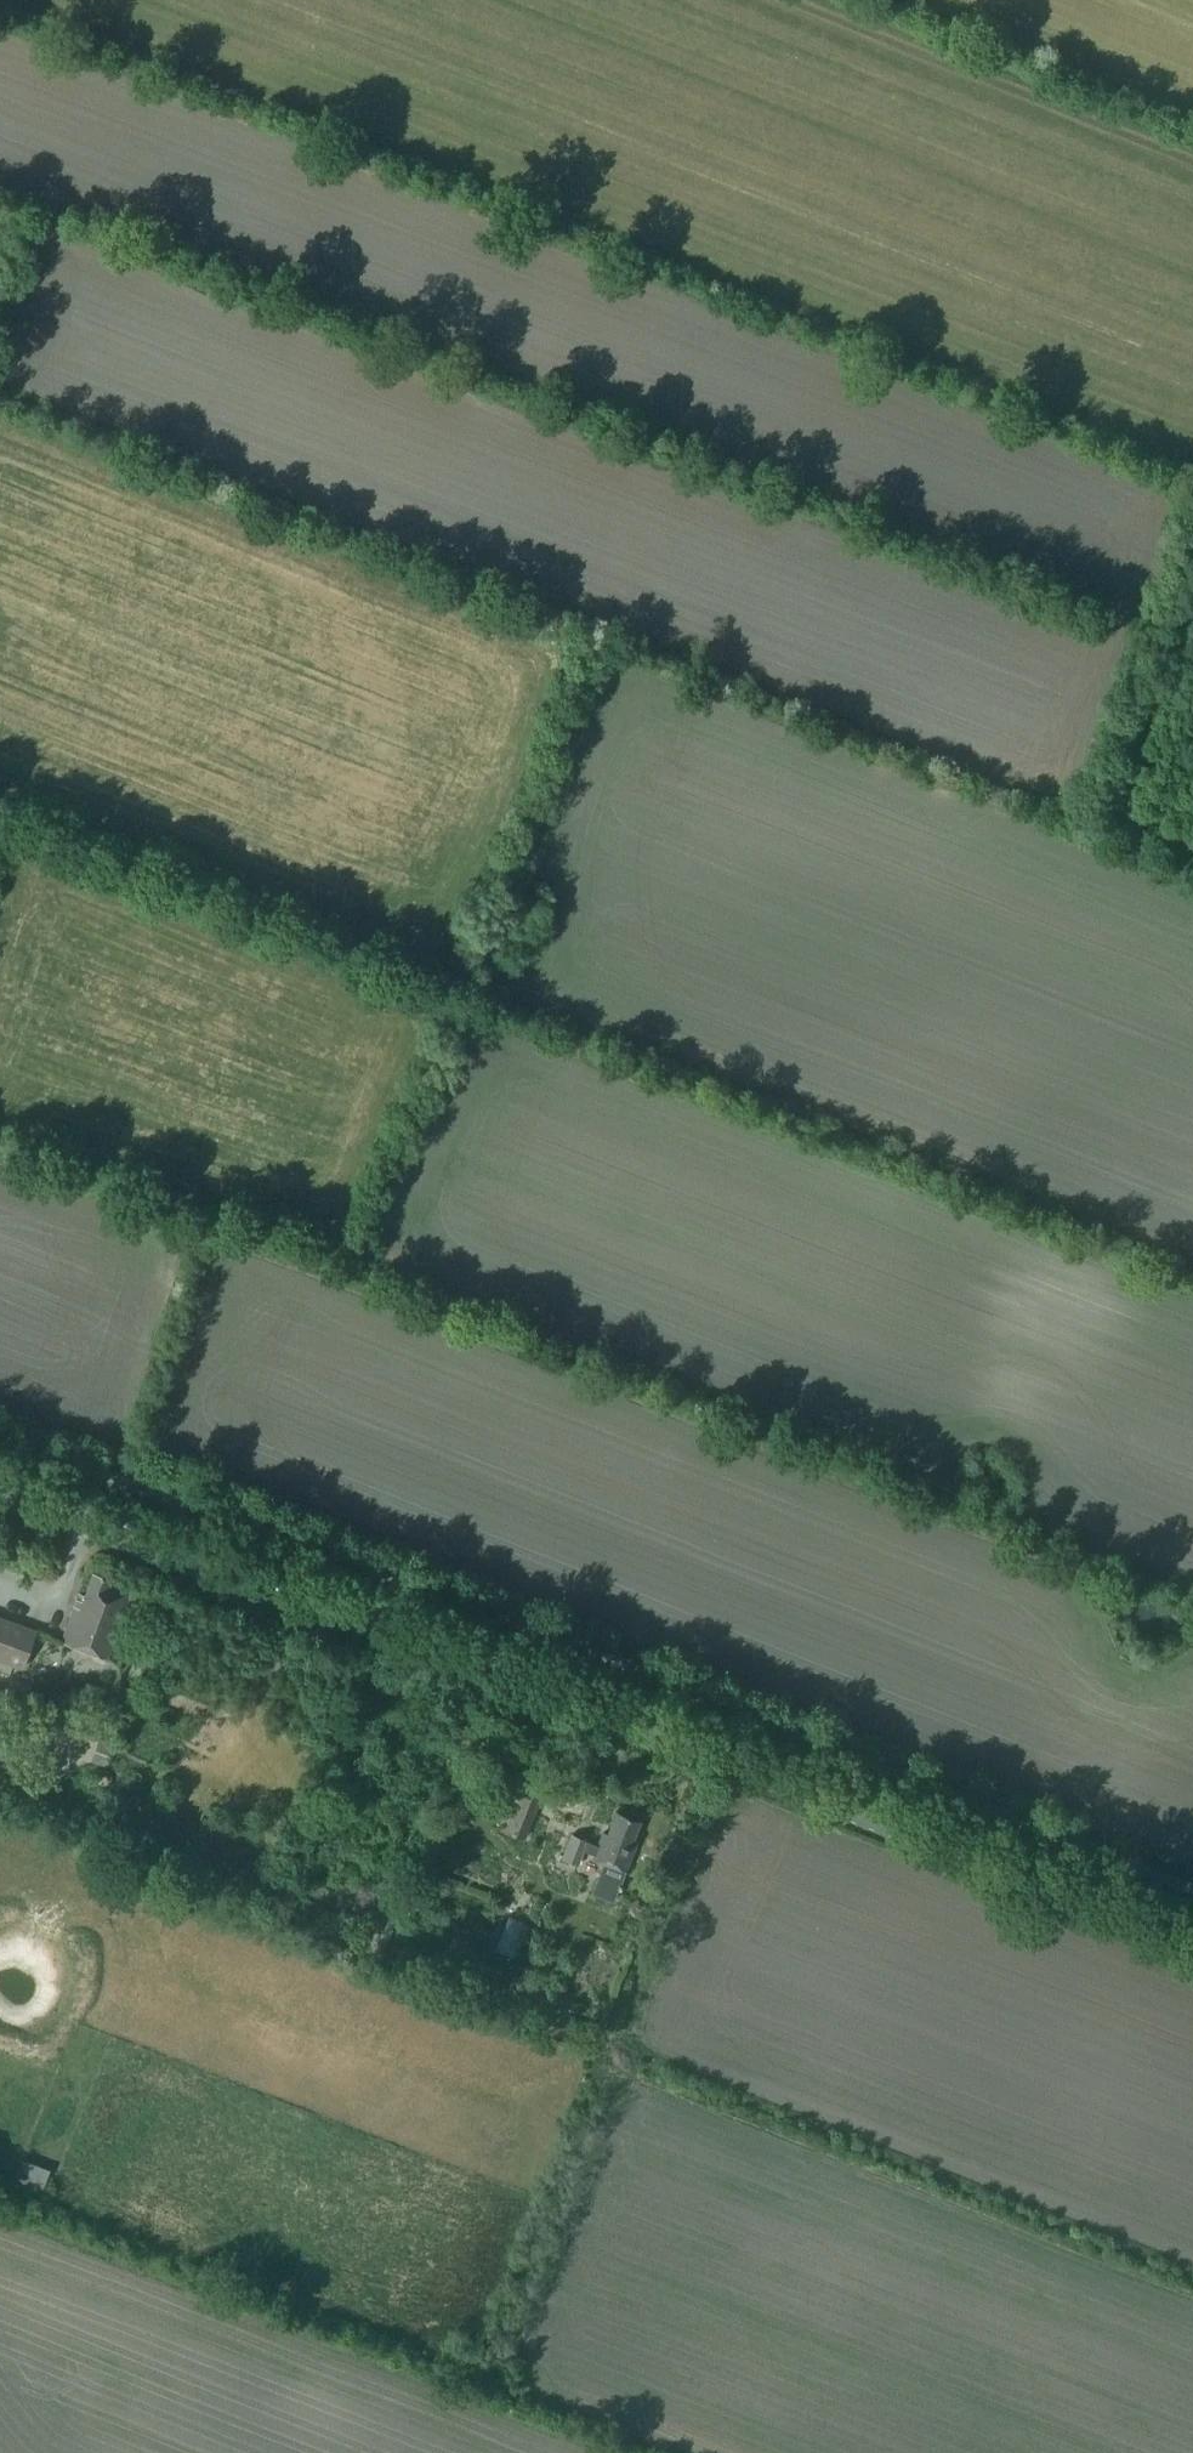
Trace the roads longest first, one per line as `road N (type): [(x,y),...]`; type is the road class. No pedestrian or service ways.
road 1 (tertiary): [(1192,1944),(435,1645),(0,1490)]

